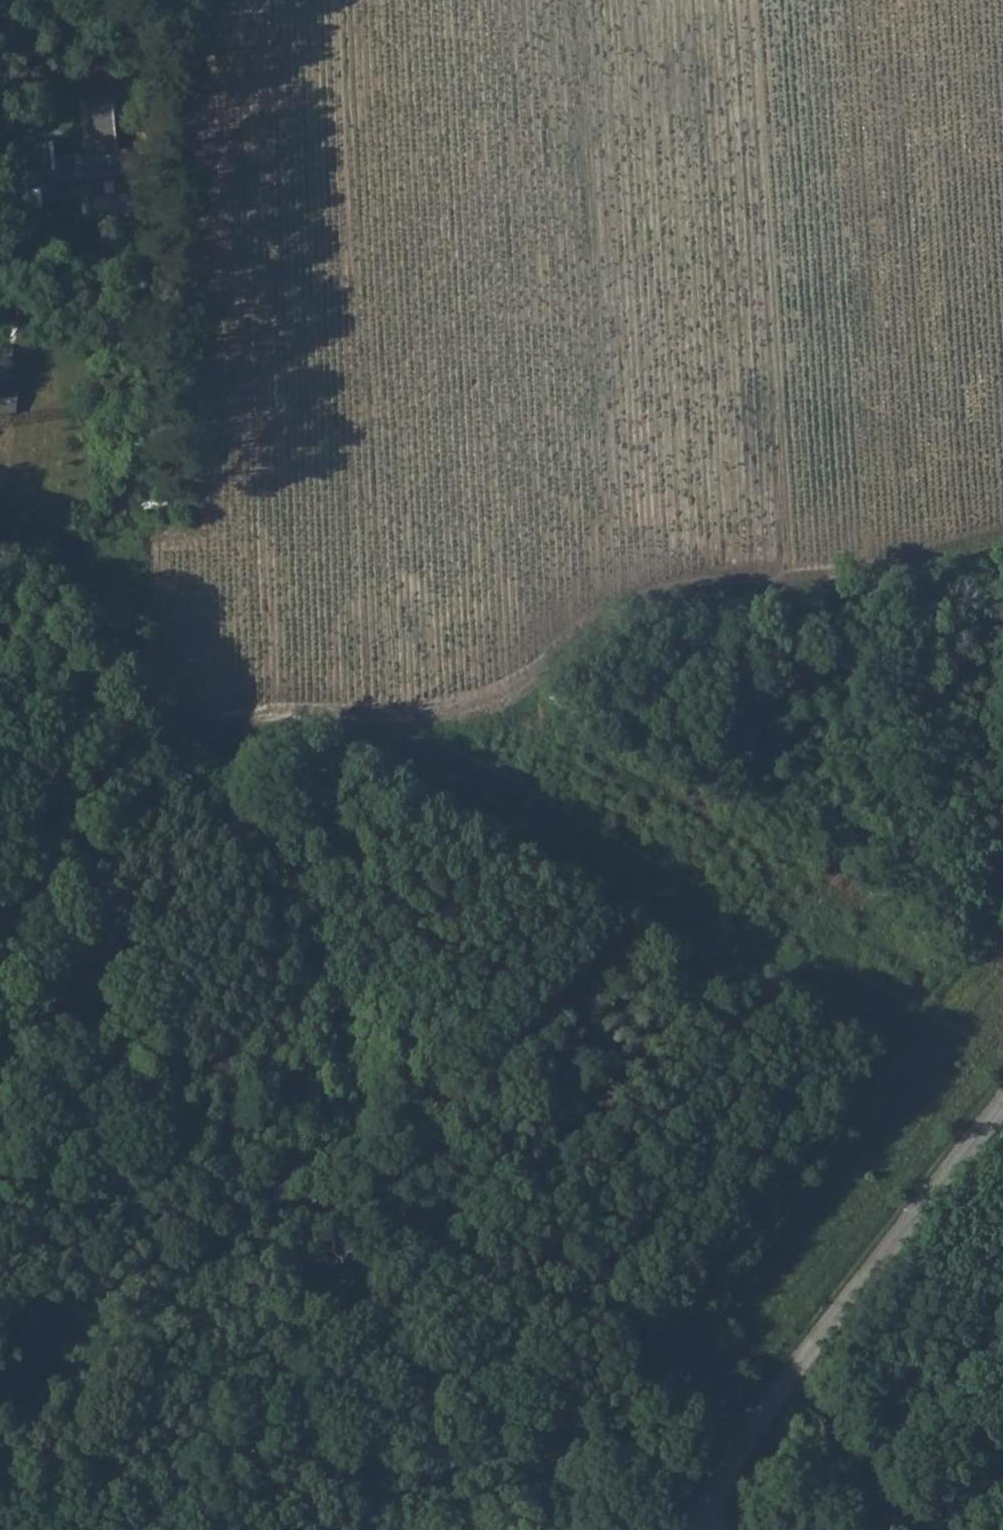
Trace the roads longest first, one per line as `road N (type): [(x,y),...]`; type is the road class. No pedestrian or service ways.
road 1 (unclassified): [(697,1529),(801,1356),(1002,1102)]

